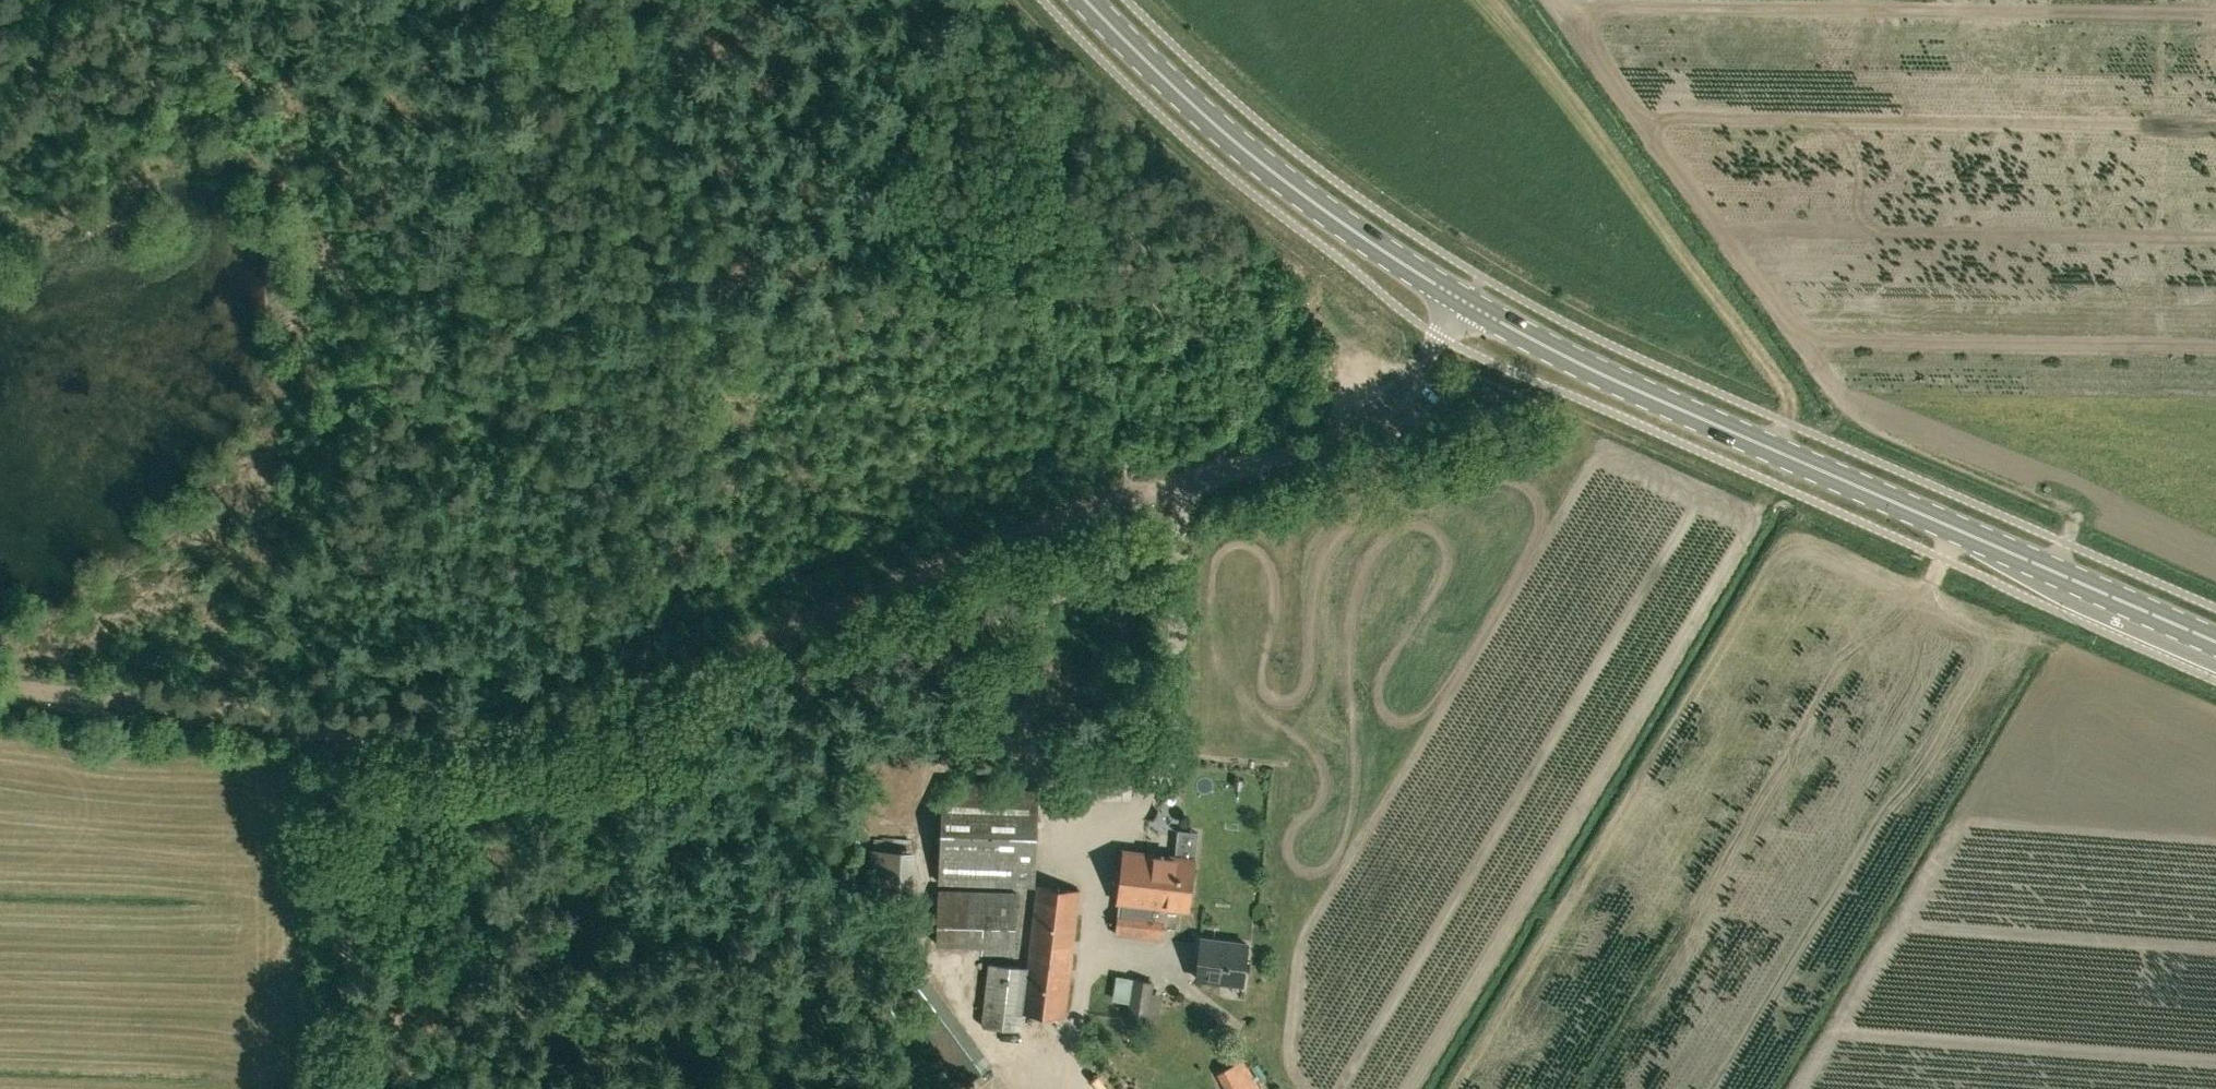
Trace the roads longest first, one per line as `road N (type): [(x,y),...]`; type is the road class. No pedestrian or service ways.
road 1 (track): [(345,728),(502,729),(558,719),(1097,504),(1371,421)]
road 2 (secondary): [(1467,303),(1686,414),(2215,641)]
road 3 (secondary): [(1085,0),(1285,184),(1467,303)]
road 4 (track): [(0,691),(345,728)]
road 5 (unclassified): [(1371,421),(1467,303)]

